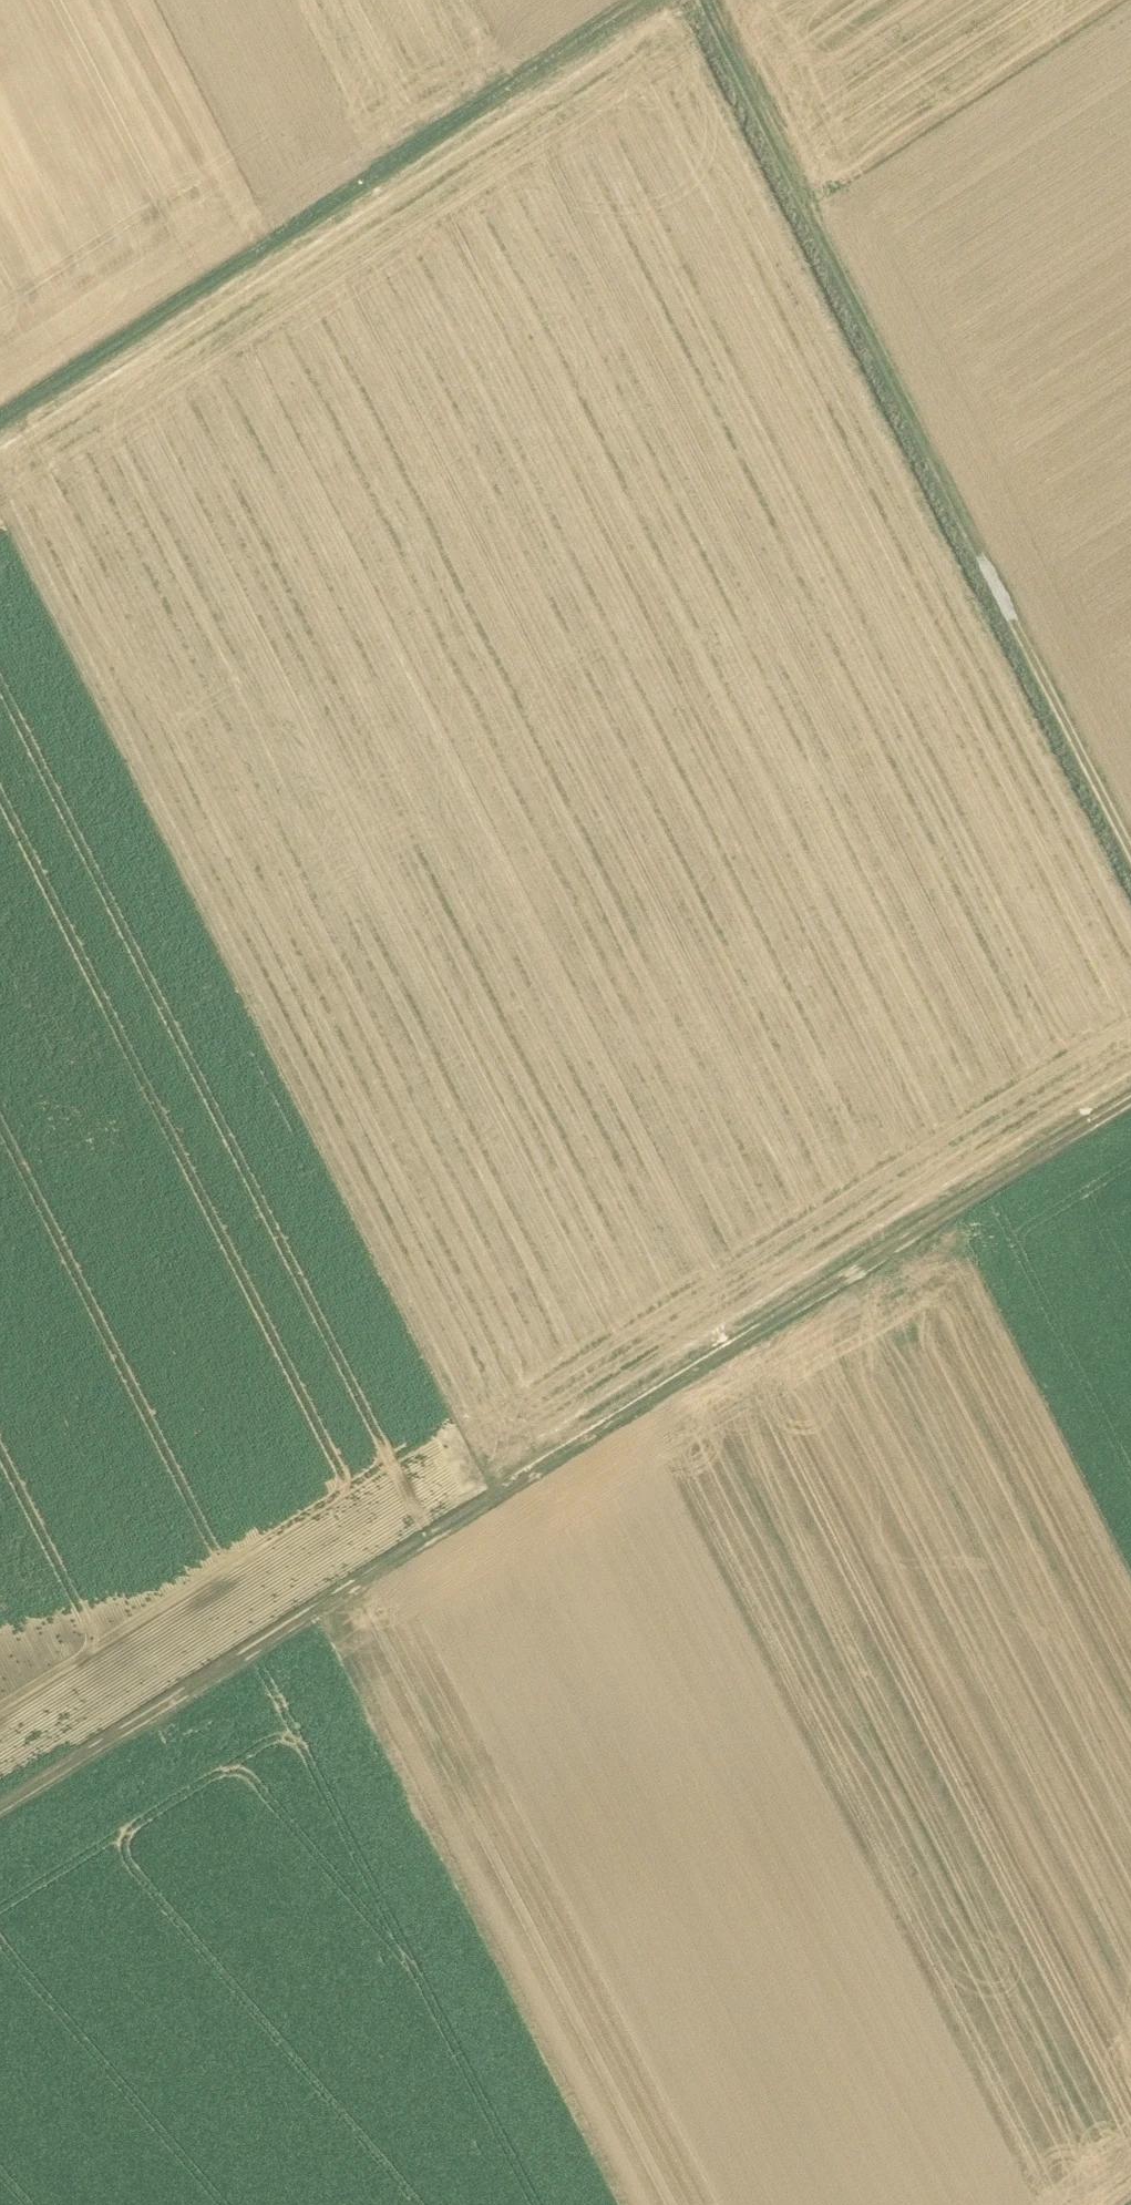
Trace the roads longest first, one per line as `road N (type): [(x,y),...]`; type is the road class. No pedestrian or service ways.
road 1 (track): [(1130,1101),(0,1811)]
road 2 (track): [(0,420),(644,0)]
road 3 (track): [(984,556),(706,0)]
road 4 (track): [(984,556),(1130,853)]

